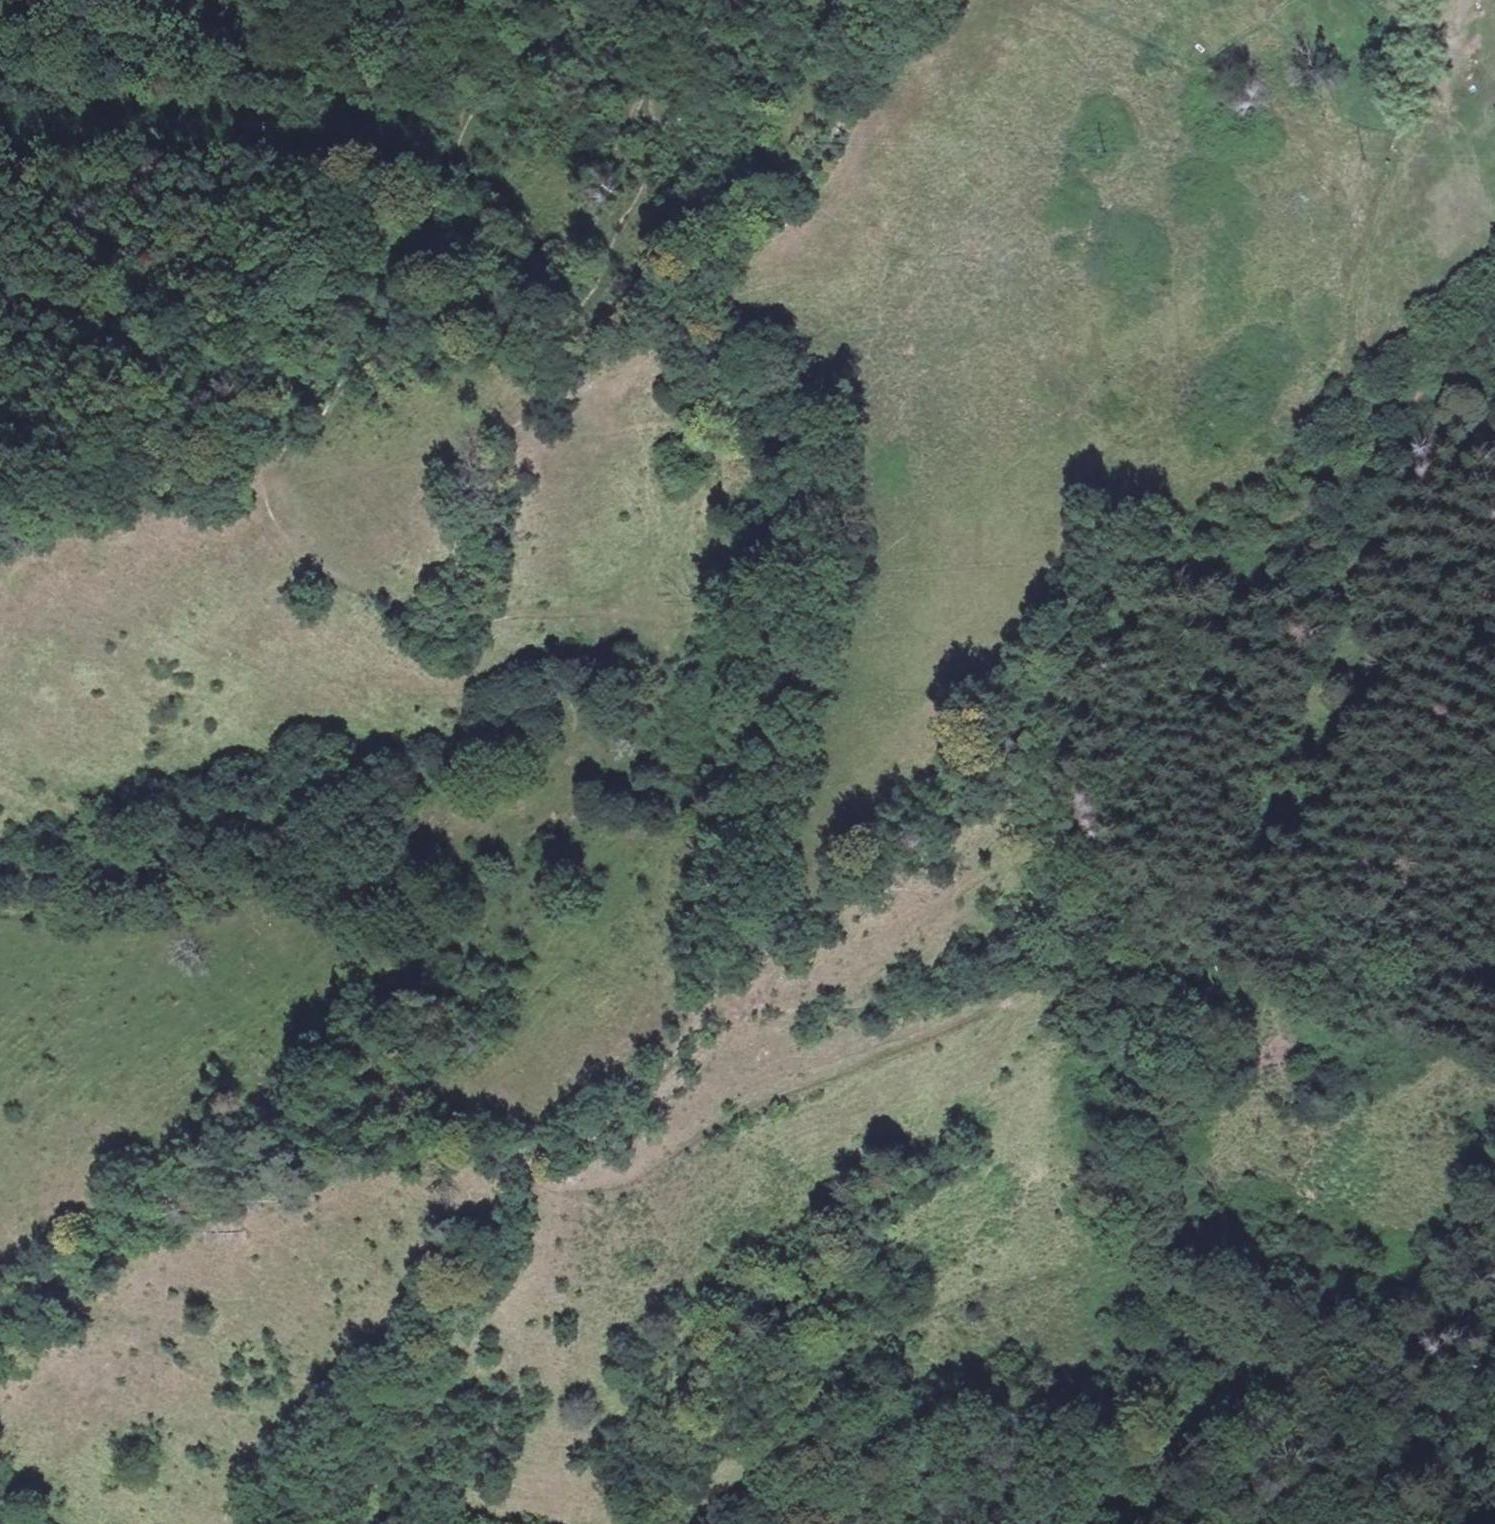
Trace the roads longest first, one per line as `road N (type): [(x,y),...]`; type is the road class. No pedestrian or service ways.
road 1 (track): [(420,0),(447,58),(458,133),(364,350),(272,463),(267,493),(286,545),(386,608),(450,617),(633,616),(696,630),(797,672)]

